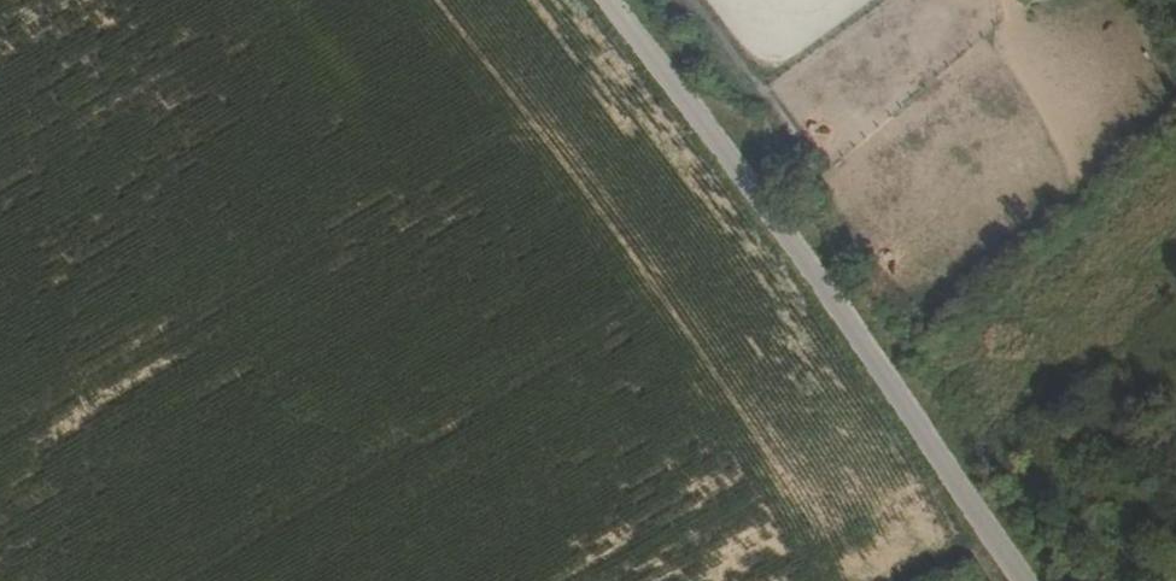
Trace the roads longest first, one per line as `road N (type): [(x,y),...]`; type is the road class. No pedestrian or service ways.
road 1 (residential): [(1024,580),(767,202),(612,0)]
road 2 (track): [(885,322),(893,296),(828,205),(787,124),(692,0)]

